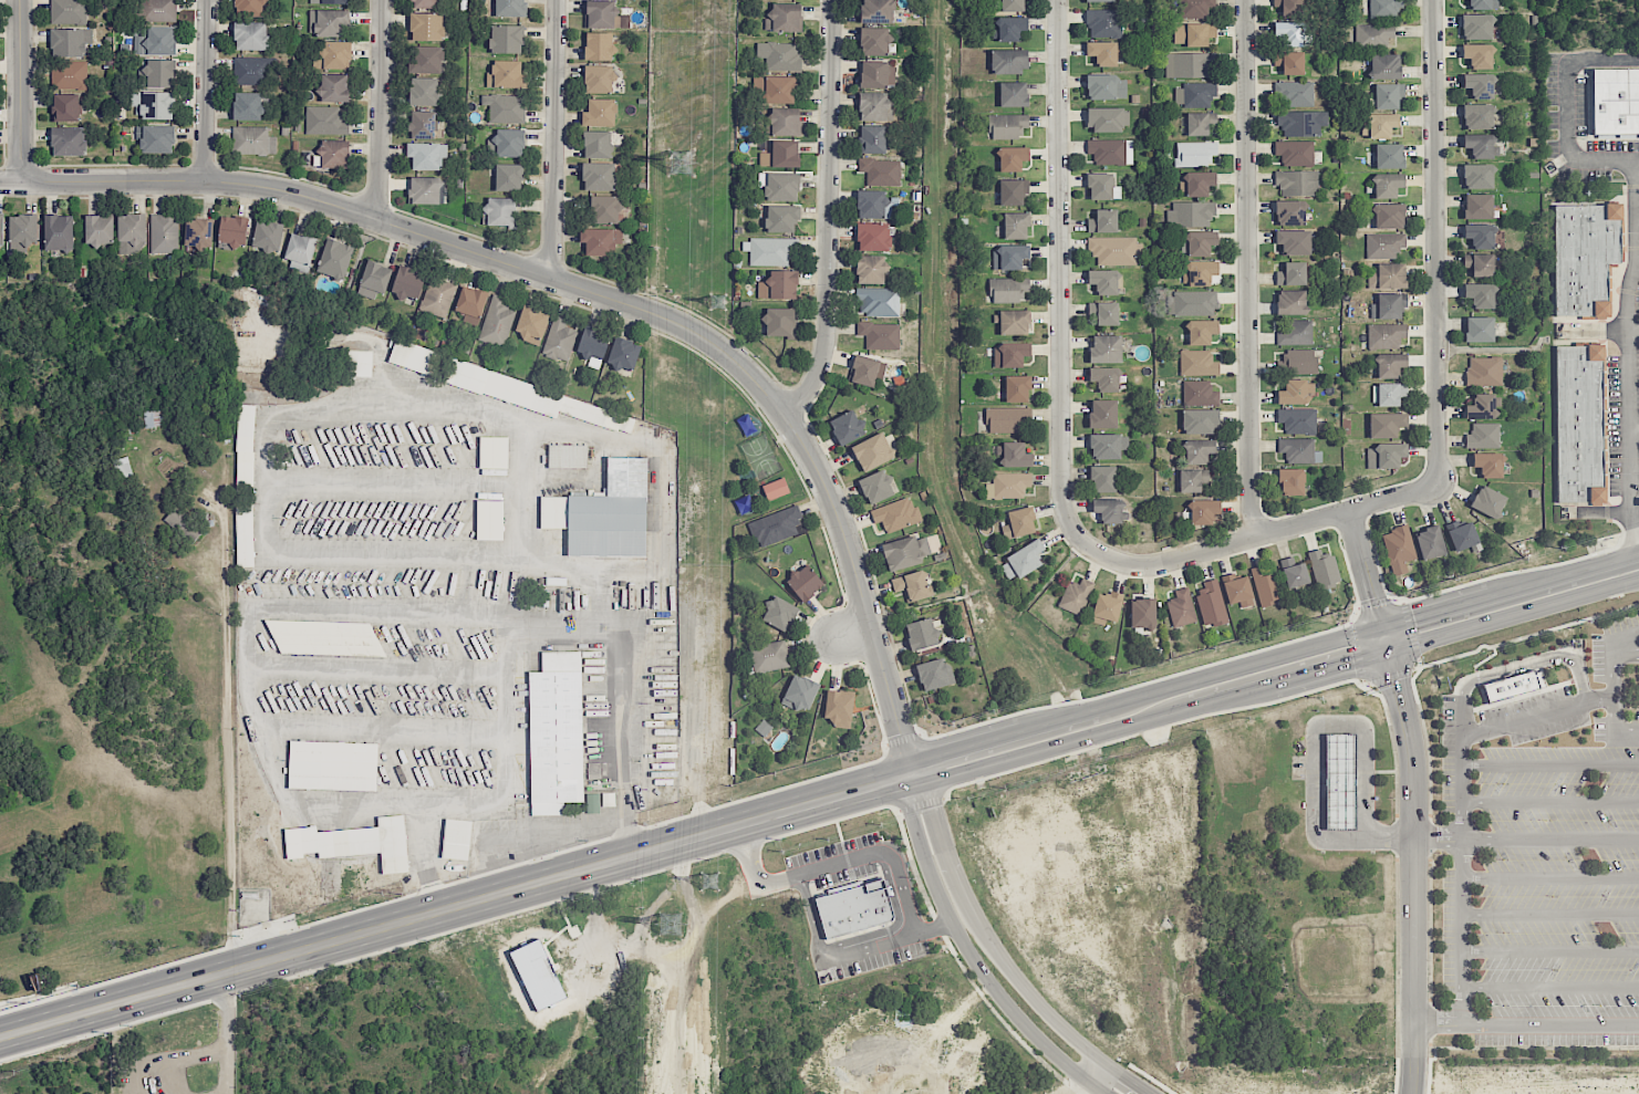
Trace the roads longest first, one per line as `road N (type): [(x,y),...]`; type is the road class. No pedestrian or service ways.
road 1 (residential): [(912,774),(820,480),(769,398),(713,345),(652,315),(286,192),(205,181),(0,183)]
road 2 (secondary): [(912,774),(950,774),(1638,578)]
road 3 (secondary): [(675,843),(0,1038)]
road 4 (residential): [(1059,0),(1062,499),(1069,527),(1088,548)]
road 5 (residential): [(1247,0),(1254,540)]
road 6 (secondary): [(1380,627),(941,753),(912,774)]
road 7 (residential): [(1435,0),(1439,482)]
road 8 (residential): [(1380,627),(1413,754),(1413,1093)]
road 9 (residential): [(779,415),(803,388),(821,329),(830,0)]
road 10 (tertiary): [(1149,1093),(1075,1040),(1007,967),(965,897),(926,792),(912,774)]
road 11 (tertiary): [(912,774),(907,801),(927,865),(967,951),(1026,1027),(1110,1093)]
road 12 (residential): [(1088,548),(1111,562),(1150,567),(1439,482)]
road 13 (residential): [(560,0),(553,282)]
road 14 (residential): [(378,221),(383,0)]
road 15 (residential): [(19,183),(18,0)]
road 16 (residential): [(205,181),(208,0)]
road 17 (secondary): [(912,774),(760,817)]
road 18 (residential): [(1350,511),(1380,627)]

